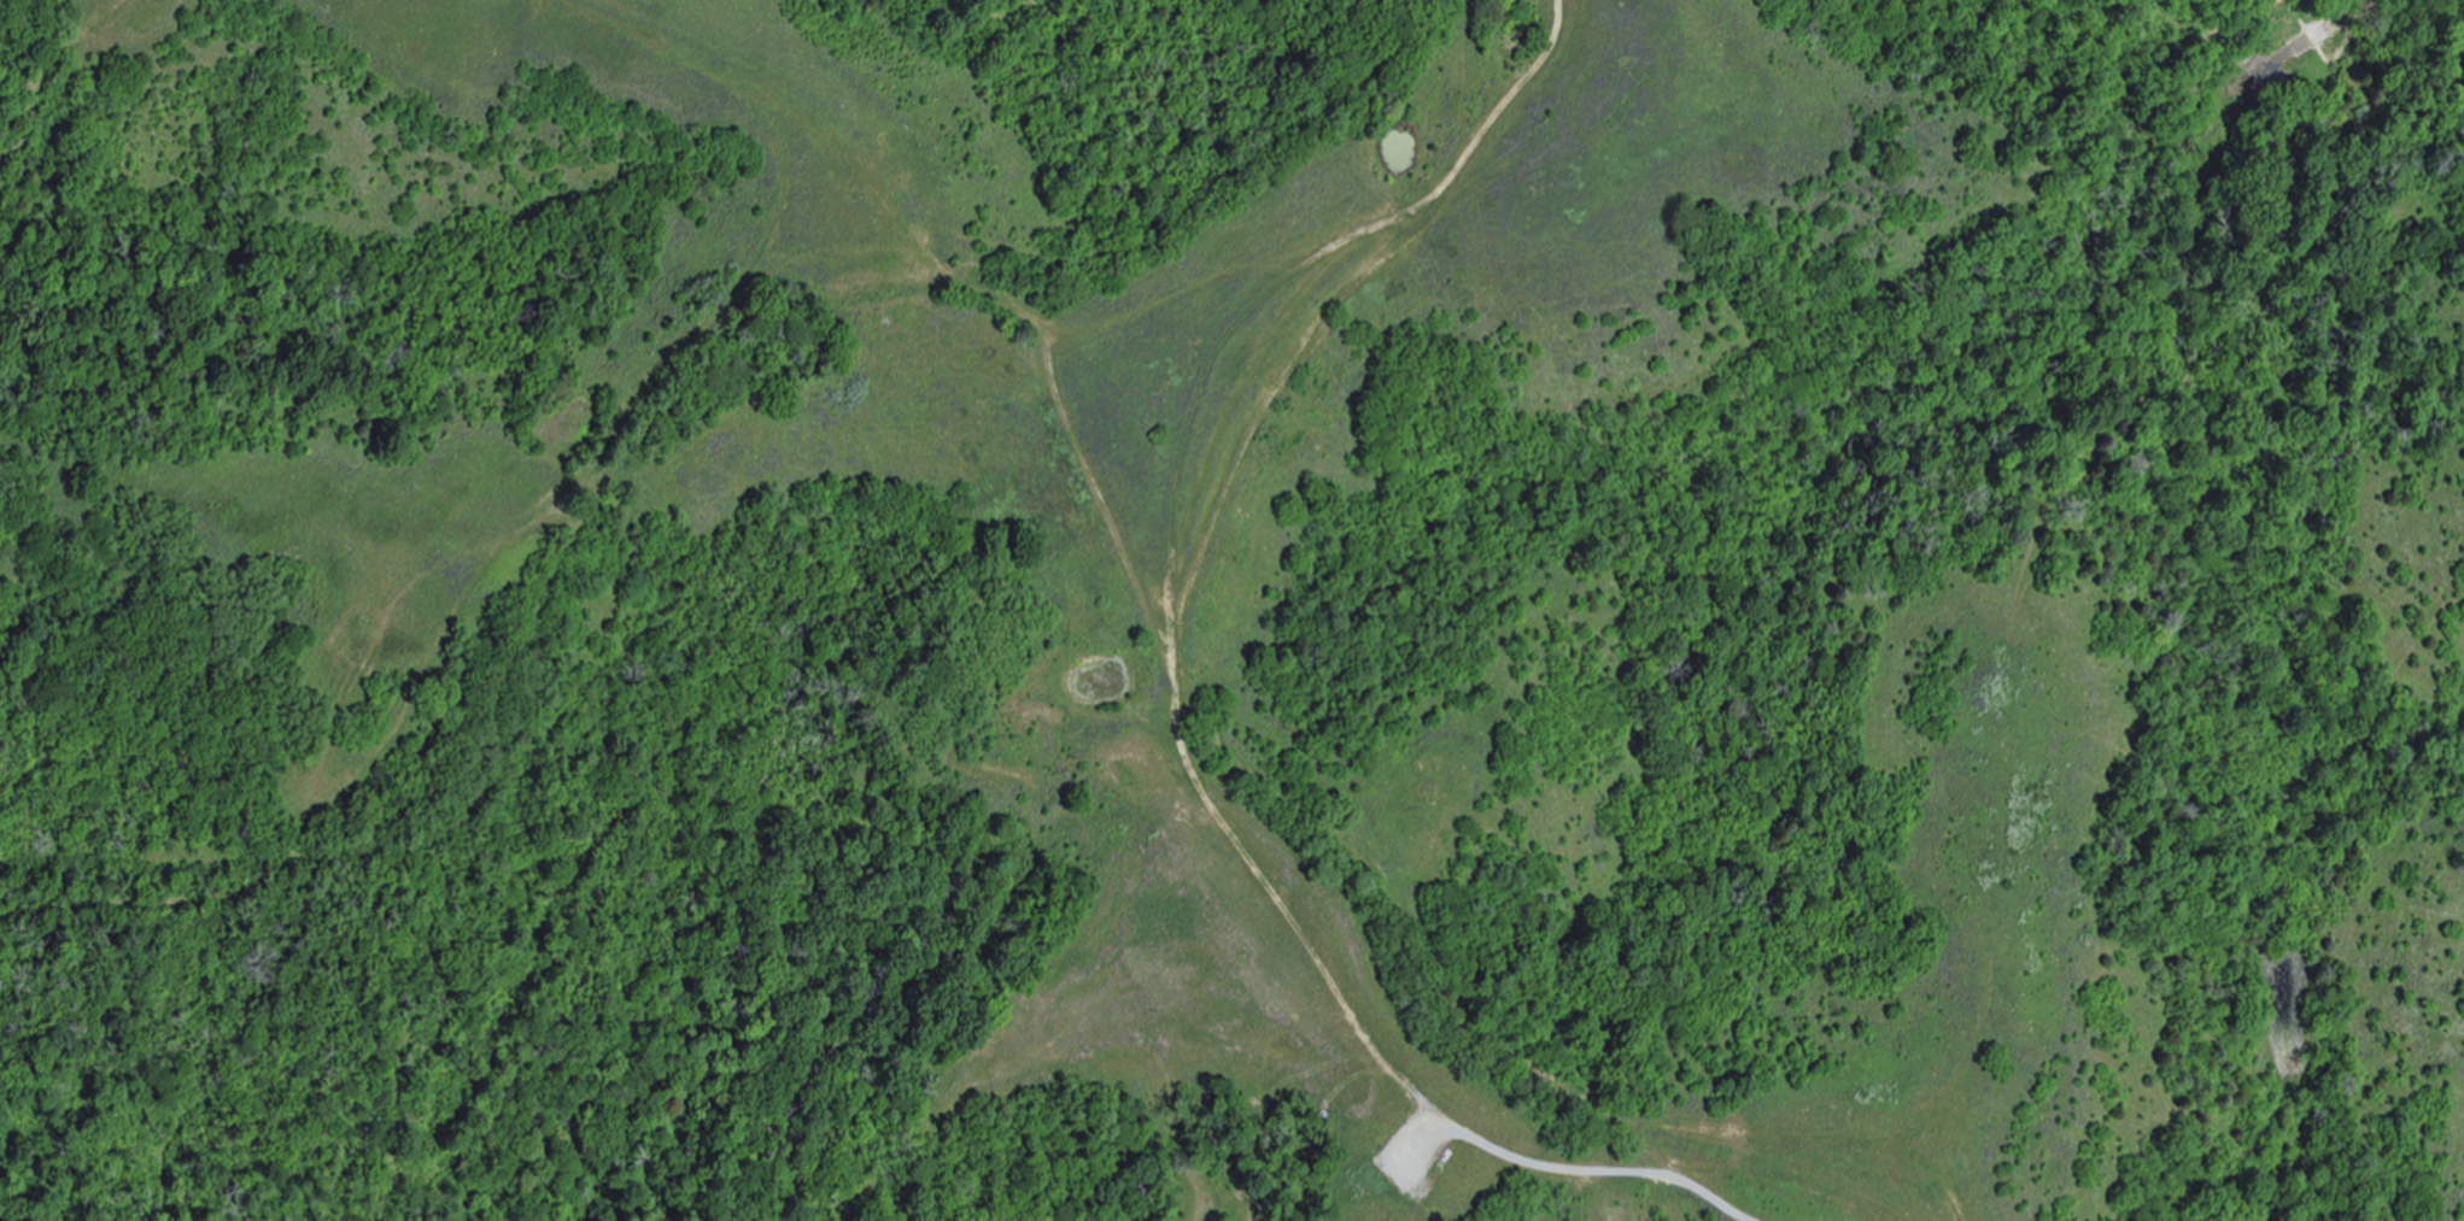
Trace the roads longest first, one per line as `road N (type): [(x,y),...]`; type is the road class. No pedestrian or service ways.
road 1 (track): [(0,920),(74,904),(236,894),(292,861),(400,721),(446,630),(549,481),(780,268),(866,243),(936,265),(1048,334),(1111,526),(1177,674),(1186,603),(1263,425),(1359,282),(1429,231),(1565,41),(1575,17),(1571,0)]

